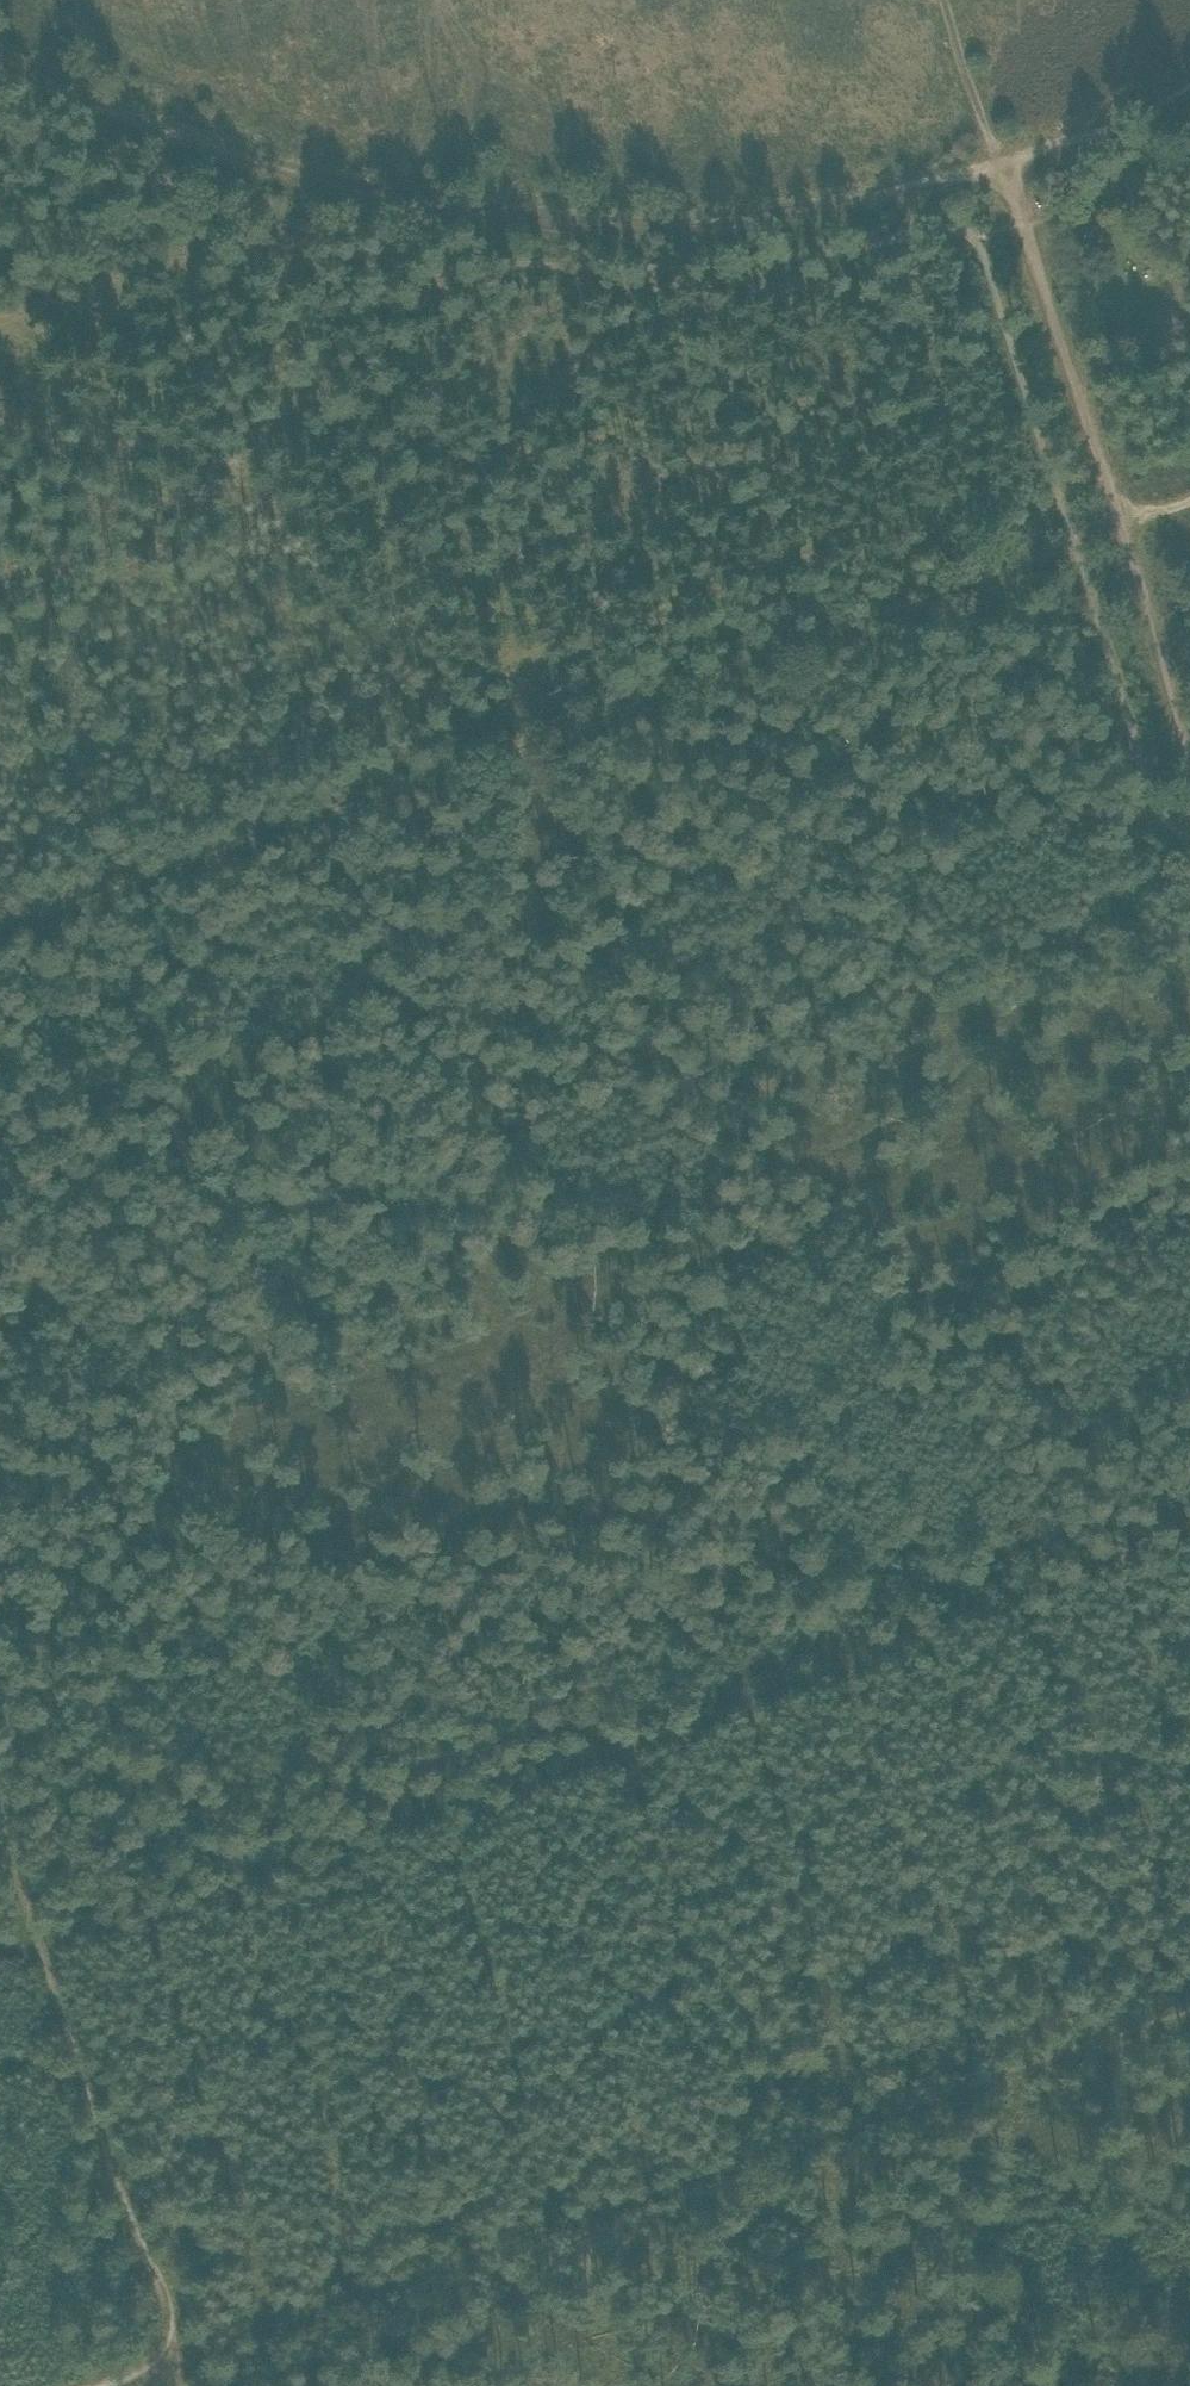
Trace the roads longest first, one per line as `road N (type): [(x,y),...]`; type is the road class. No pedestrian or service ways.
road 1 (track): [(0,932),(1129,528)]
road 2 (track): [(0,51),(164,127),(427,207),(596,228),(761,221),(1002,169)]
road 3 (track): [(104,2385),(186,2358),(0,1812)]
road 4 (track): [(1129,528),(1002,169)]
road 5 (track): [(1129,528),(1189,741)]
road 6 (track): [(1002,169),(1189,90)]
road 7 (track): [(1002,169),(949,0)]

